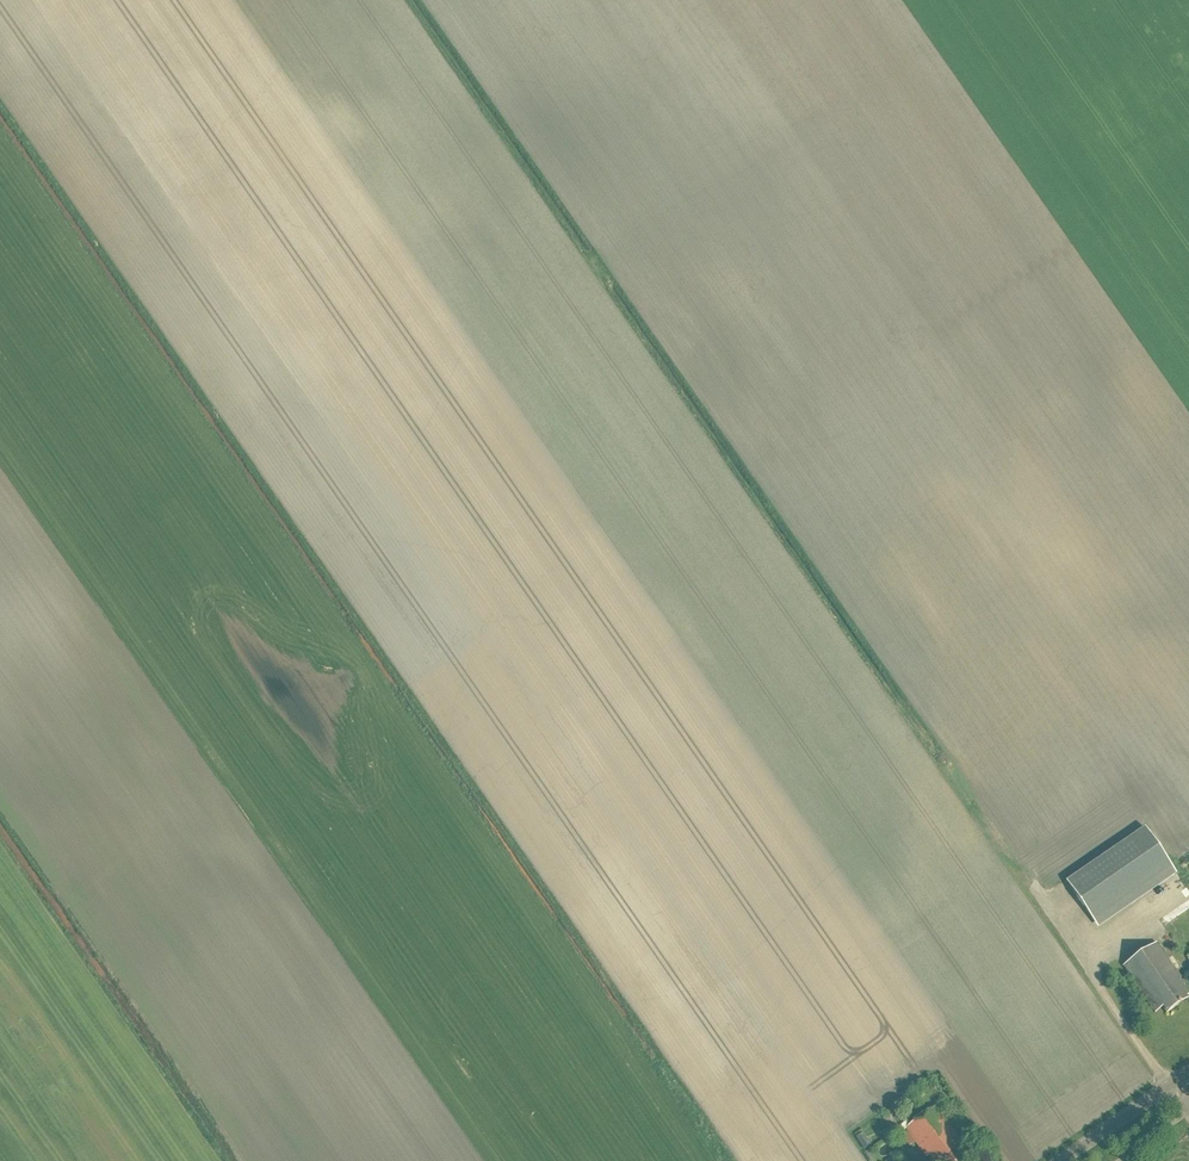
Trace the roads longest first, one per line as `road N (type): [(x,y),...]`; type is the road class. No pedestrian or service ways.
road 1 (tertiary): [(1060,1160),(1188,1071)]

